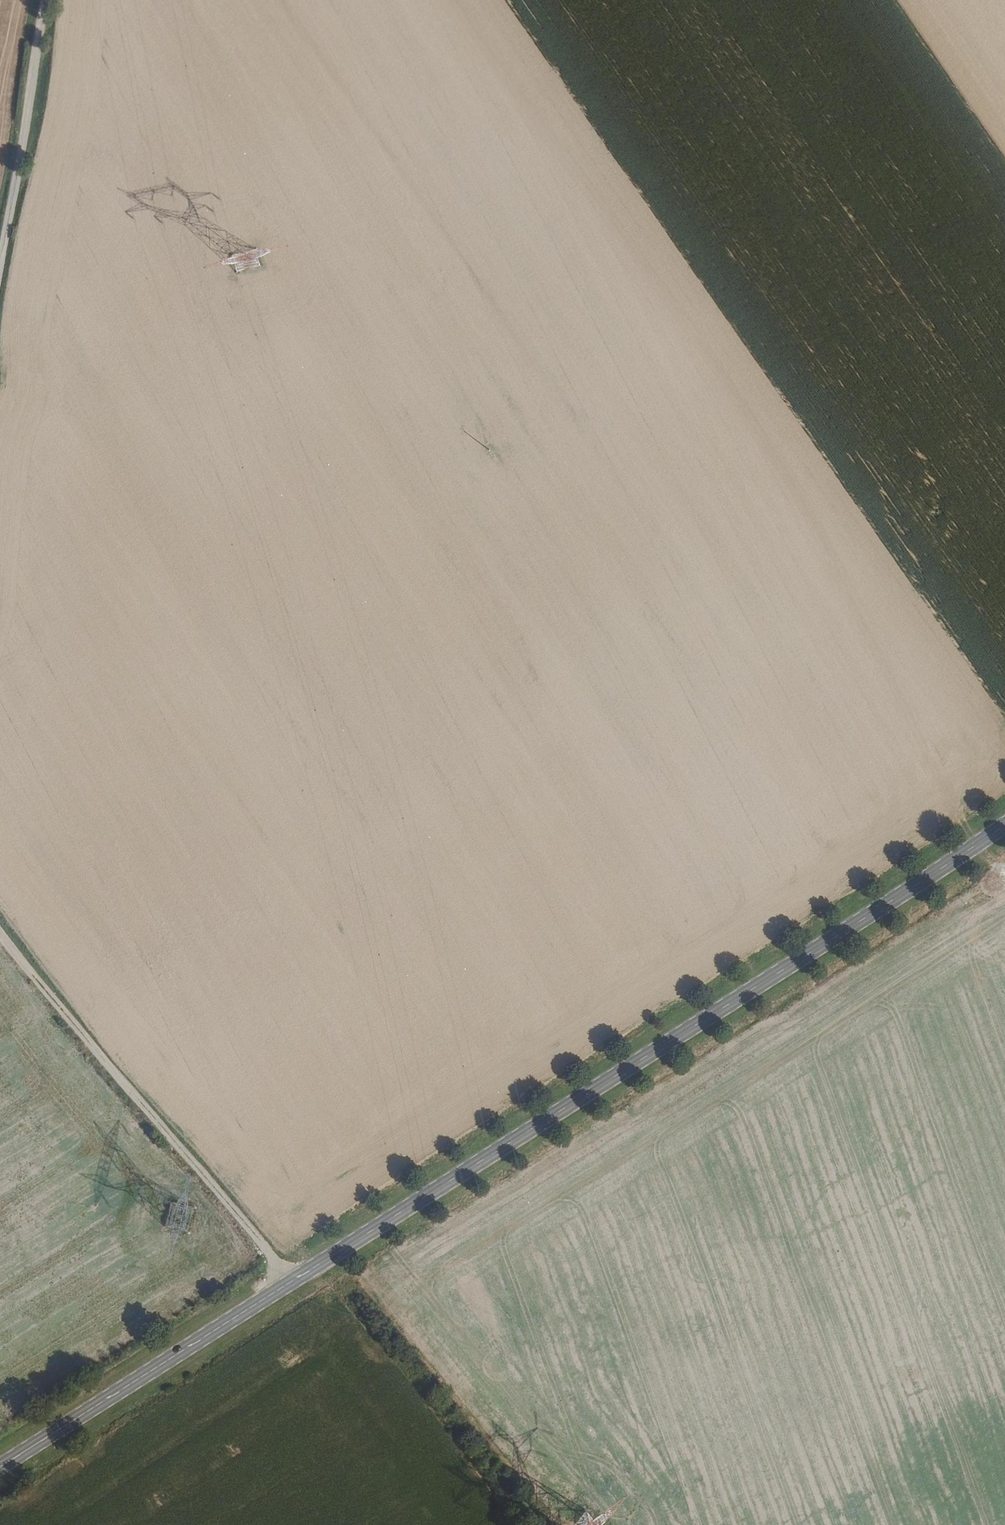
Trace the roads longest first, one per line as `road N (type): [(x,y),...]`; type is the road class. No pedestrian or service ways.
road 1 (secondary): [(0,1466),(1004,823)]
road 2 (track): [(0,932),(287,1282)]
road 3 (track): [(47,0),(0,285)]

